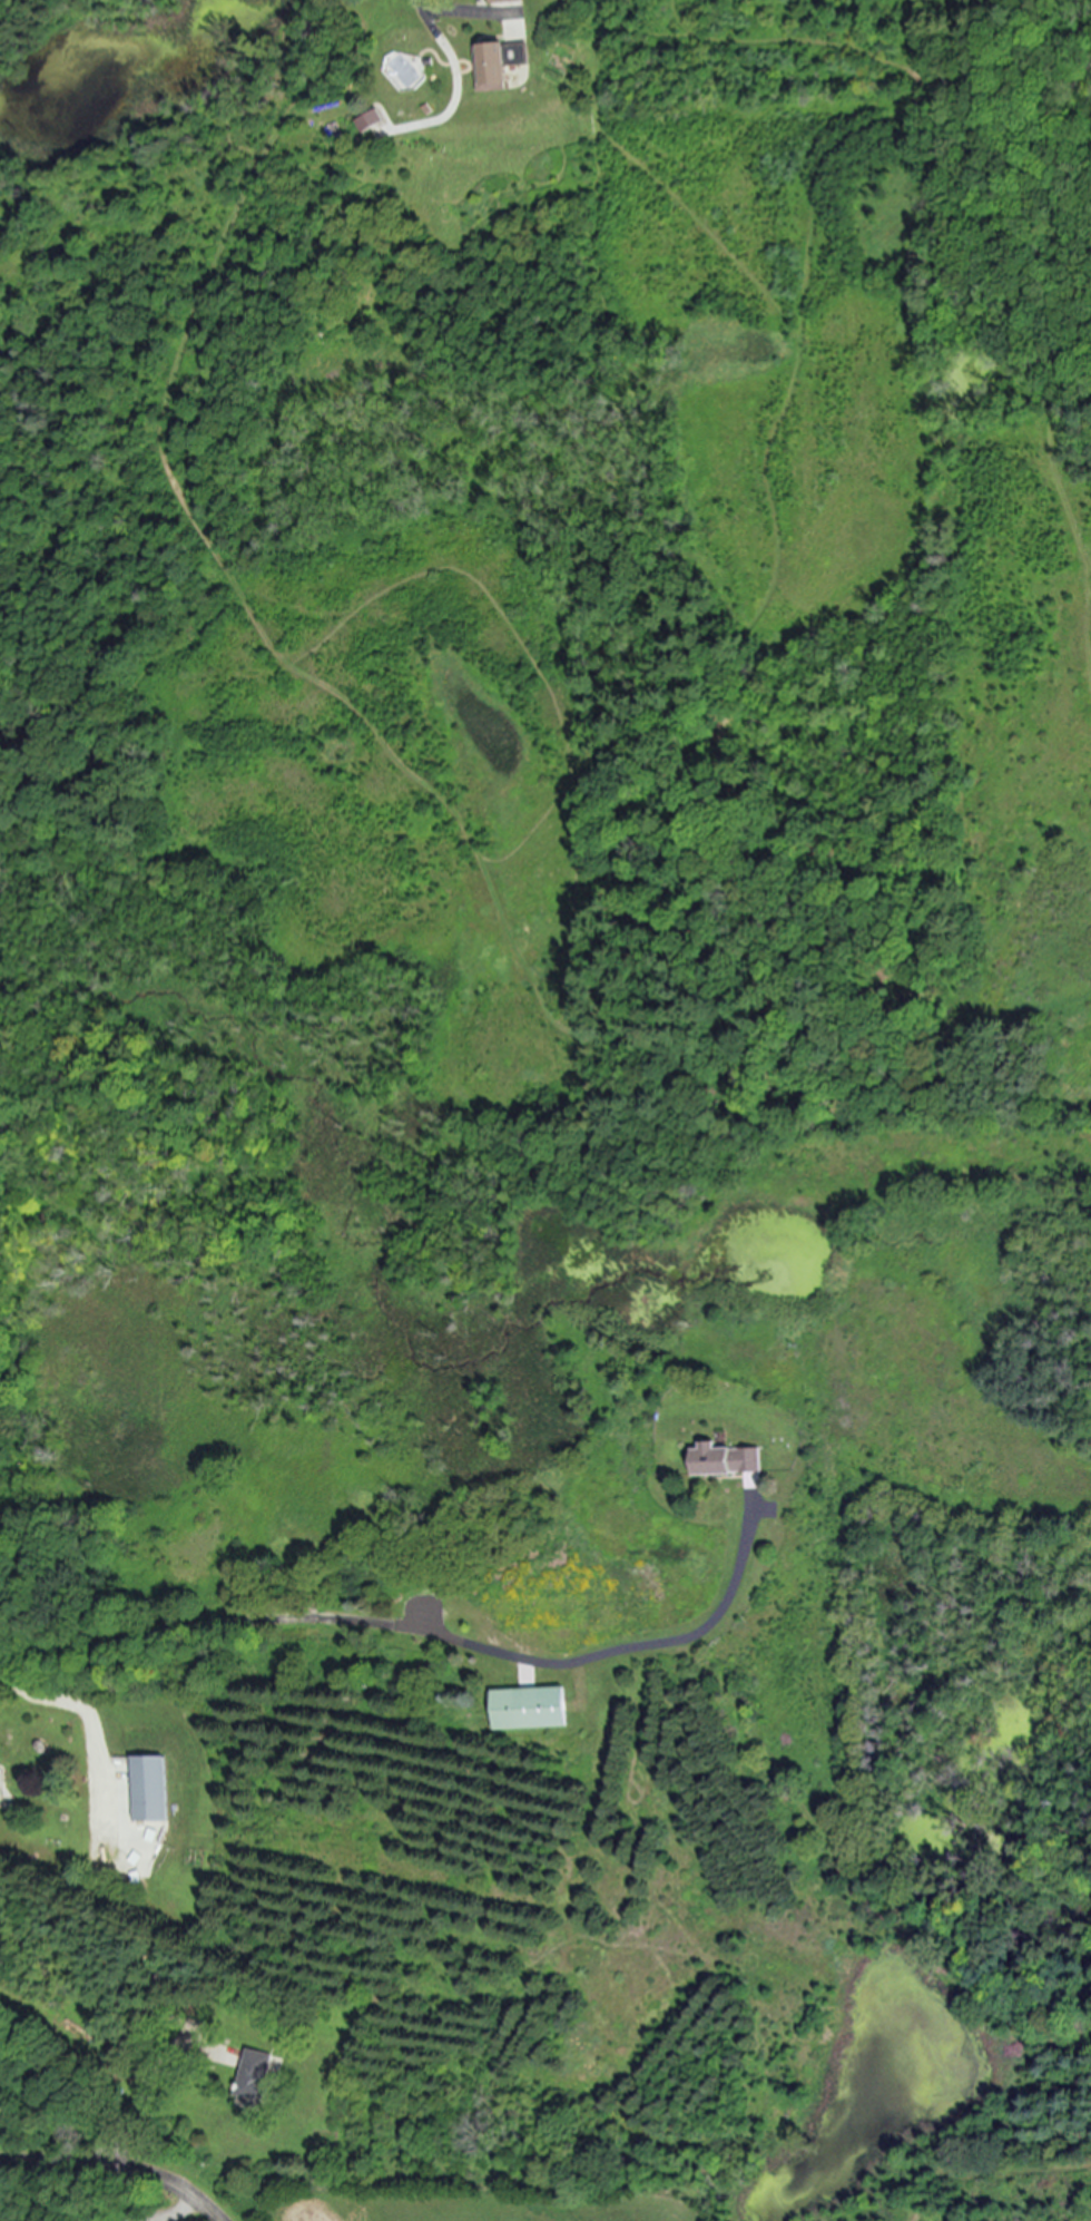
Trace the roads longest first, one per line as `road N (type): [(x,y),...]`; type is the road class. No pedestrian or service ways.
road 1 (residential): [(0,1667),(287,1616),(407,1625),(563,1662),(699,1632),(720,1613),(754,1511)]
road 2 (residential): [(0,2158),(150,2170),(204,2199),(223,2220)]

